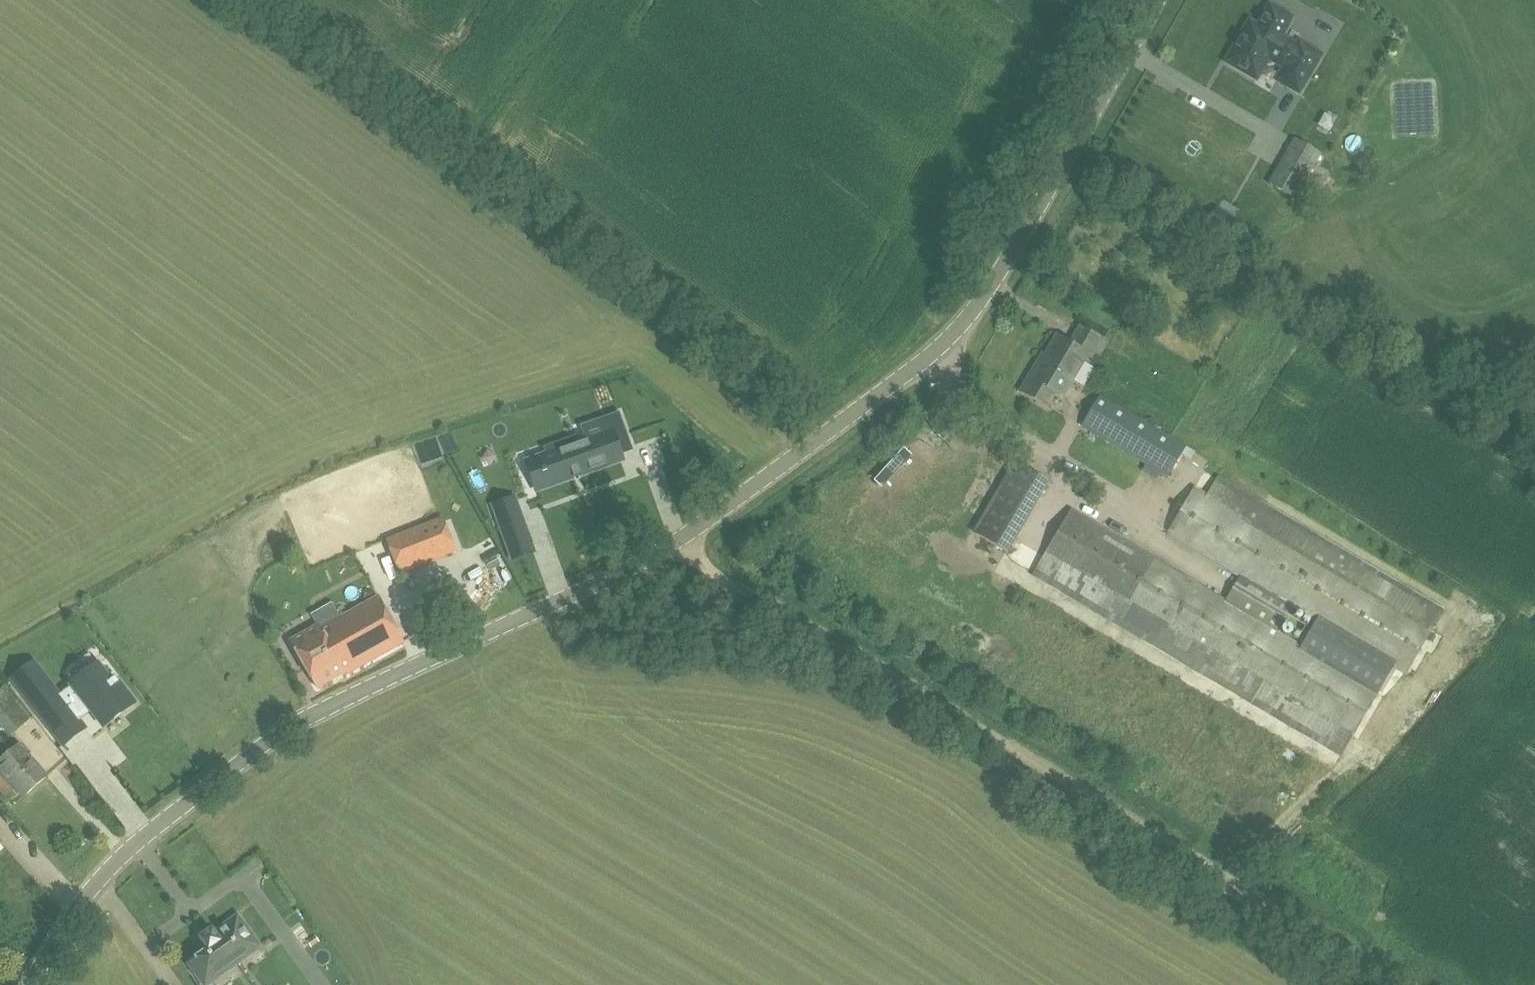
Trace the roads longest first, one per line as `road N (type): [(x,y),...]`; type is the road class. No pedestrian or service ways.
road 1 (tertiary): [(30,984),(113,863),(221,774),(369,684),(676,541),(939,346),(982,295),(1153,0)]
road 2 (track): [(1403,984),(676,541)]

